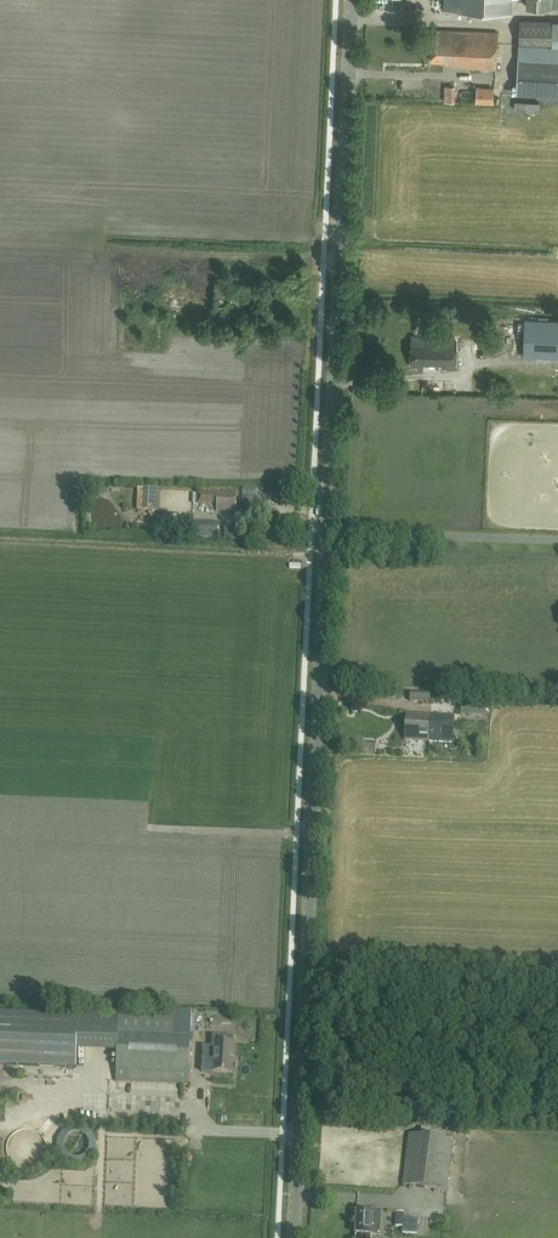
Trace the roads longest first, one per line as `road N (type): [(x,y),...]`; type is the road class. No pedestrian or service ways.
road 1 (tertiary): [(294,1237),(352,0)]

